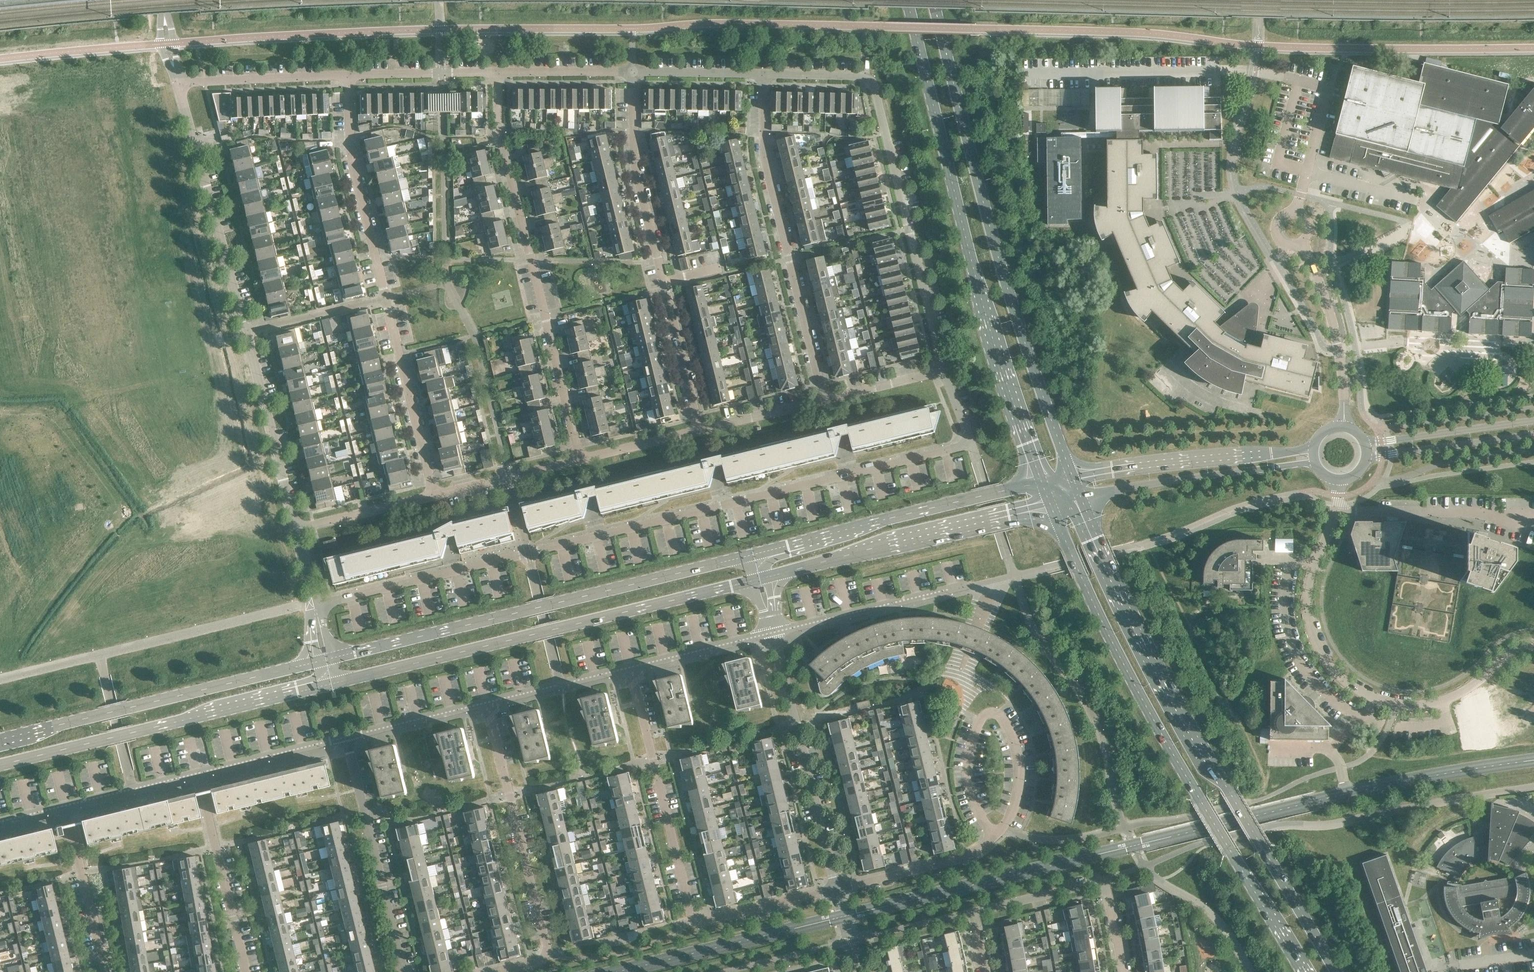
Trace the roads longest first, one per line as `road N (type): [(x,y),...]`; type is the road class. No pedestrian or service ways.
road 1 (residential): [(315,607),(958,448),(970,441),(944,372)]
road 2 (secondary): [(1337,971),(1163,686),(1080,500)]
road 3 (secondary): [(1052,508),(1139,694),(1303,971)]
road 4 (secondary): [(906,0),(972,275),(1043,483)]
road 5 (secondary): [(1070,475),(996,249),(934,0)]
road 6 (unclassified): [(296,531),(178,85)]
road 7 (secondary): [(754,554),(333,659)]
road 8 (unclassified): [(1533,645),(1436,706),(1373,706),(1330,671),(1305,608),(1339,480)]
road 9 (secondary): [(334,685),(753,581)]
road 10 (residential): [(436,496),(353,162),(348,77)]
road 11 (residential): [(944,372),(873,86),(857,78),(765,76)]
road 12 (residential): [(837,888),(716,916),(690,913),(631,667)]
road 13 (residential): [(581,461),(498,130),(497,75)]
road 14 (residential): [(701,432),(635,163),(633,74)]
road 15 (unclassified): [(1296,212),(1326,89),(1254,72),(1107,73)]
road 16 (secondary): [(0,766),(334,685)]
road 17 (residential): [(825,401),(765,159),(765,76)]
road 18 (secondary): [(320,662),(0,739)]
road 19 (residential): [(492,971),(539,962),(547,948),(487,702)]
road 20 (secondary): [(1043,483),(754,554)]
road 21 (secondary): [(769,576),(1052,508)]
road 22 (residential): [(773,632),(837,888)]
road 23 (tertiary): [(1314,446),(1070,475)]
road 24 (residential): [(405,971),(345,737)]
road 25 (tertiary): [(1080,500),(1315,463)]
road 26 (residential): [(246,971),(196,773)]
road 27 (residential): [(773,632),(967,586)]
road 28 (unclassified): [(1302,242),(1338,348),(1344,426)]
road 29 (residential): [(104,971),(62,806)]
road 30 (residential): [(348,77),(178,85)]
road 31 (tertiary): [(1533,422),(1364,440)]
road 32 (tertiary): [(1366,460),(1533,436)]
road 33 (residential): [(1121,971),(1105,884),(1040,899)]
road 34 (residential): [(196,773),(345,737)]
road 35 (residential): [(436,496),(581,461)]
road 36 (residential): [(497,75),(348,77)]
road 37 (residential): [(487,702),(631,667)]
road 38 (residential): [(345,737),(487,702)]
road 39 (residential): [(631,667),(773,632)]
road 40 (residential): [(296,531),(436,496)]
road 41 (residential): [(62,806),(196,773)]
road 42 (residential): [(633,74),(497,75)]
road 43 (residential): [(765,76),(633,74)]
road 44 (residential): [(701,432),(825,401)]
road 45 (residential): [(985,971),(973,915),(1040,899)]
road 46 (residential): [(581,461),(701,432)]
road 47 (residential): [(825,401),(944,372)]

